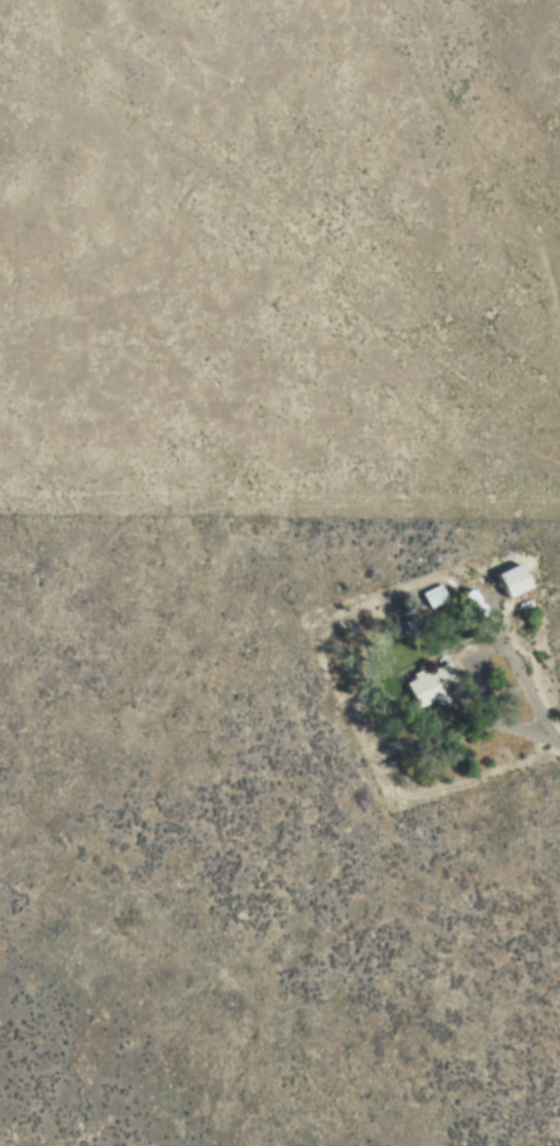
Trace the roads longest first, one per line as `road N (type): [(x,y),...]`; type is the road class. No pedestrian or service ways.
road 1 (track): [(411,0),(440,96),(529,227),(559,372)]
road 2 (residential): [(559,742),(545,726),(492,611),(465,591)]

